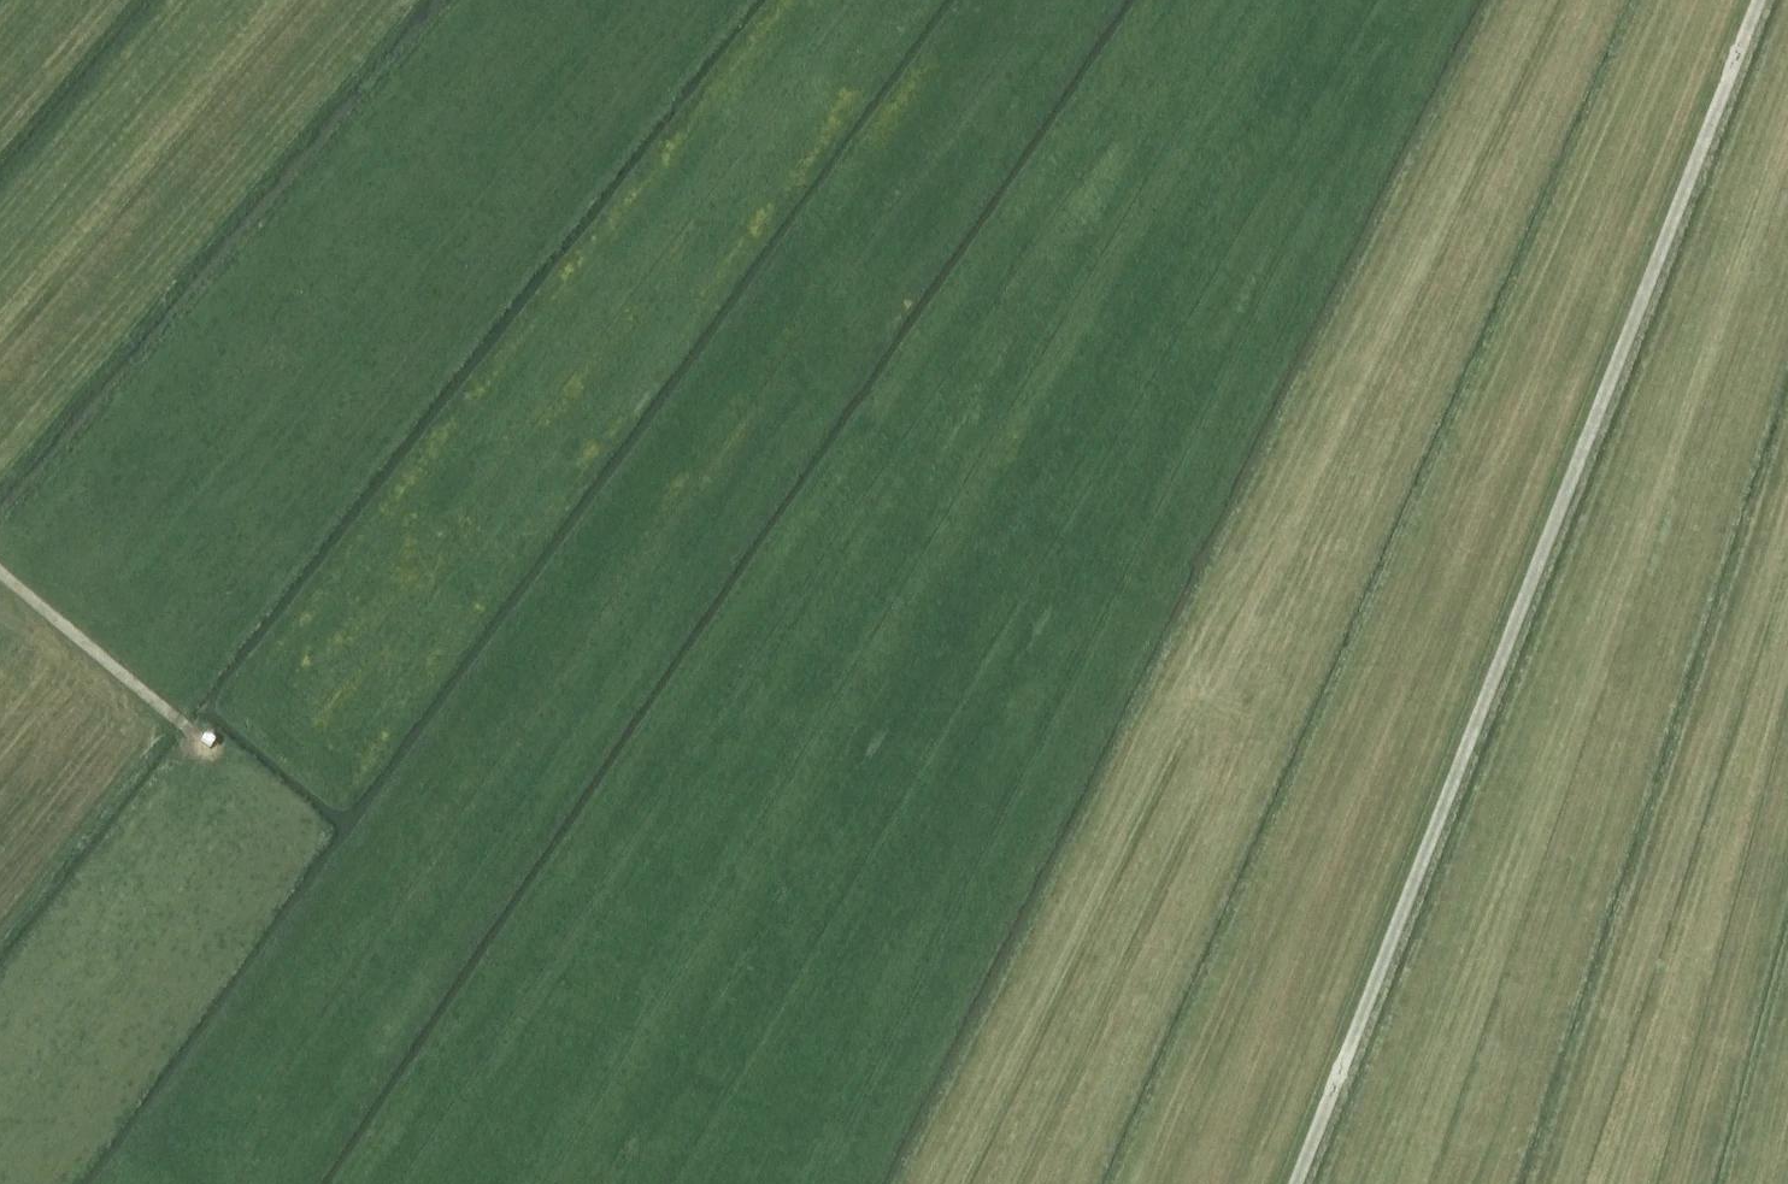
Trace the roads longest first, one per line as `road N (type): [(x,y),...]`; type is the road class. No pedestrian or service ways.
road 1 (track): [(1757,0),(1294,1183)]
road 2 (track): [(235,736),(0,542)]

